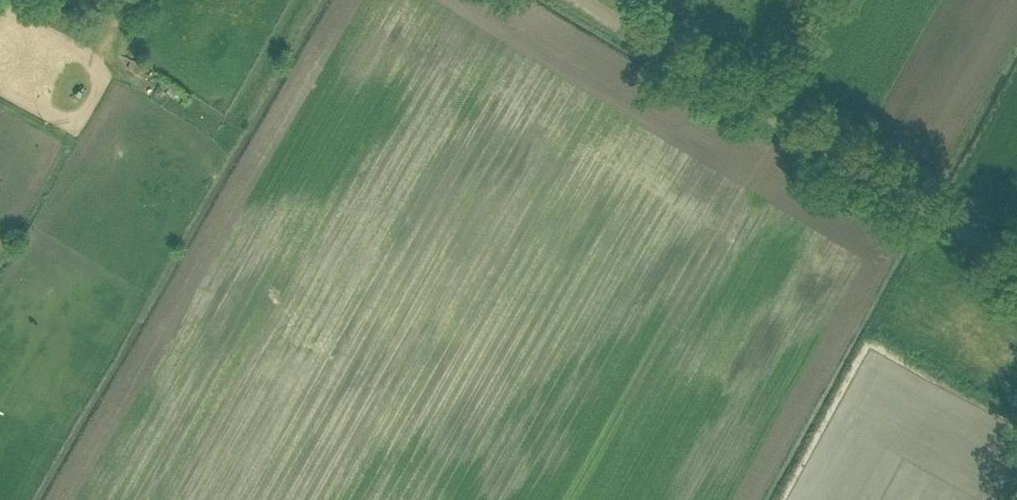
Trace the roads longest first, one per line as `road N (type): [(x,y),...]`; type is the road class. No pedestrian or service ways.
road 1 (unclassified): [(1016,266),(584,0)]

